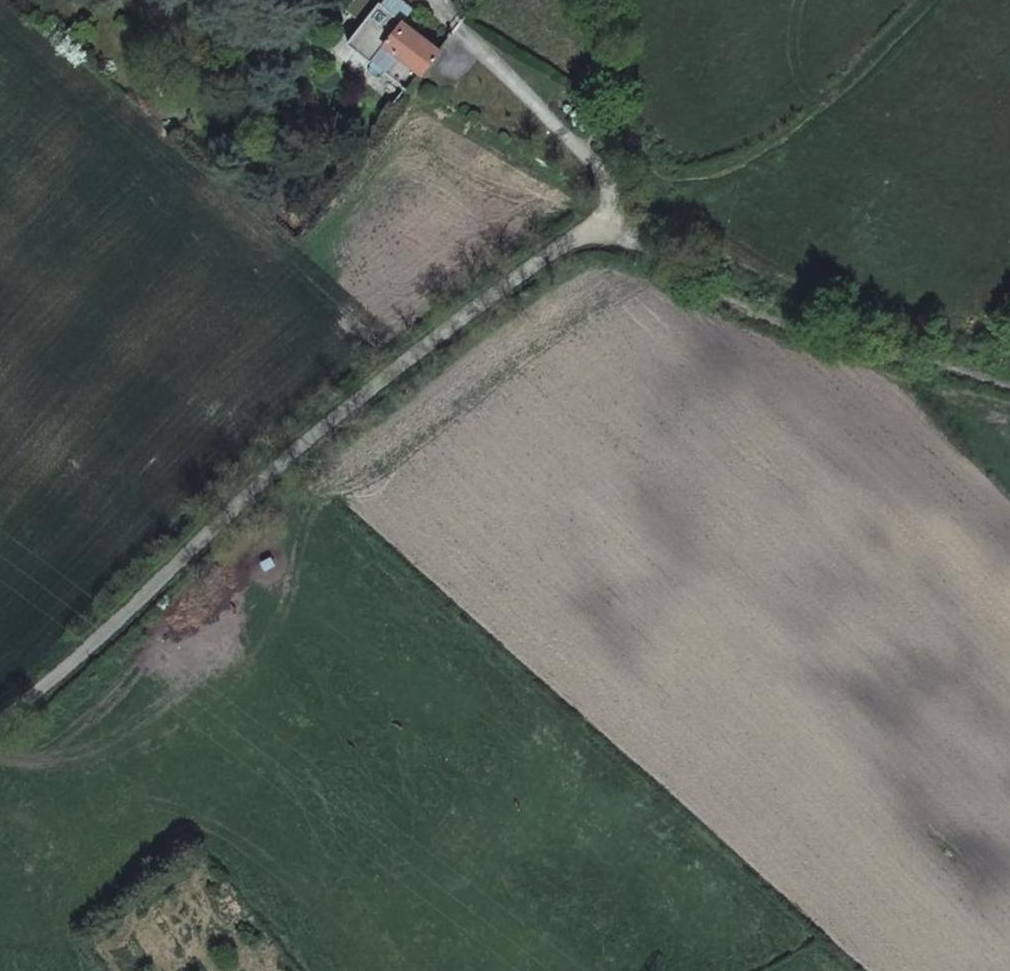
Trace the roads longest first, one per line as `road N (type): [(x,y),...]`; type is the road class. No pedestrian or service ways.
road 1 (unclassified): [(0,723),(216,524),(552,246),(583,233),(635,238),(706,289),(785,322),(1009,383)]

